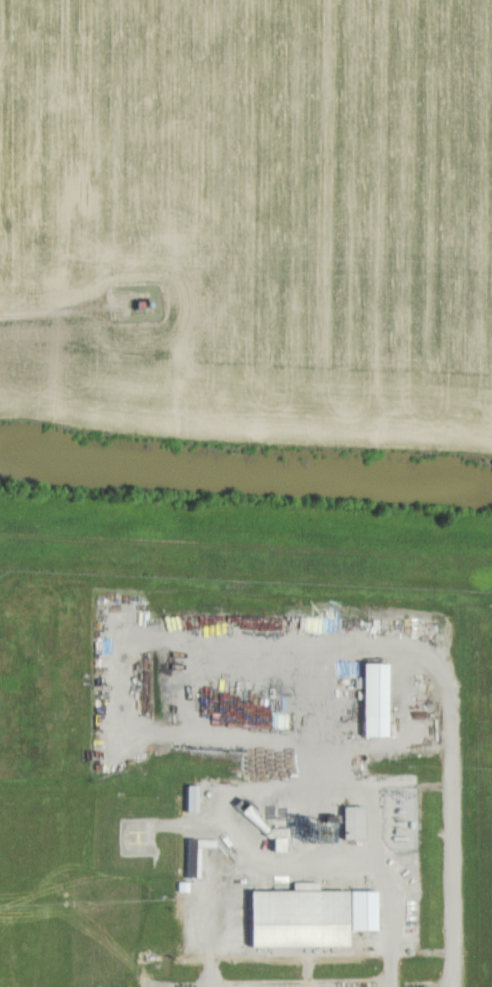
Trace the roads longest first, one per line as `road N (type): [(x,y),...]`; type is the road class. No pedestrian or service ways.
road 1 (track): [(0,319),(120,308)]

